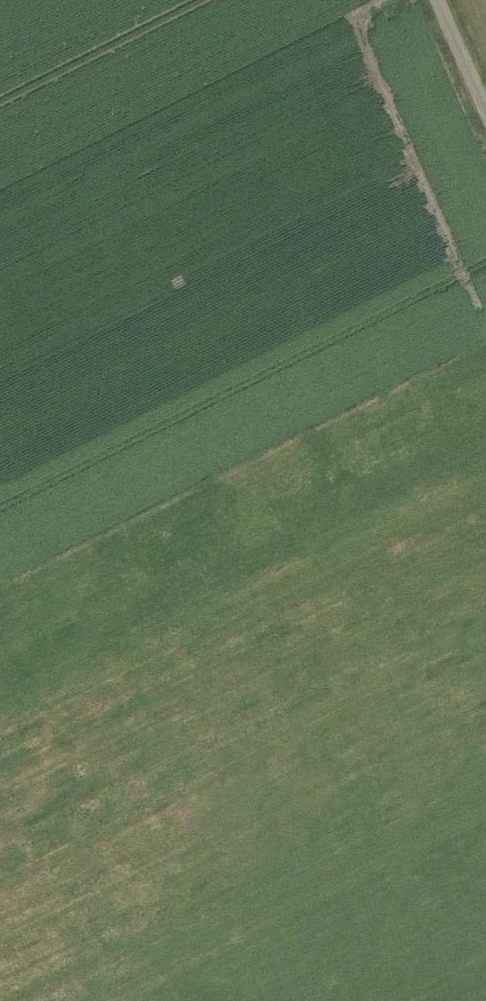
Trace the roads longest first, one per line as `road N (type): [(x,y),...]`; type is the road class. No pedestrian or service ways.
road 1 (unclassified): [(485,110),(437,0)]

